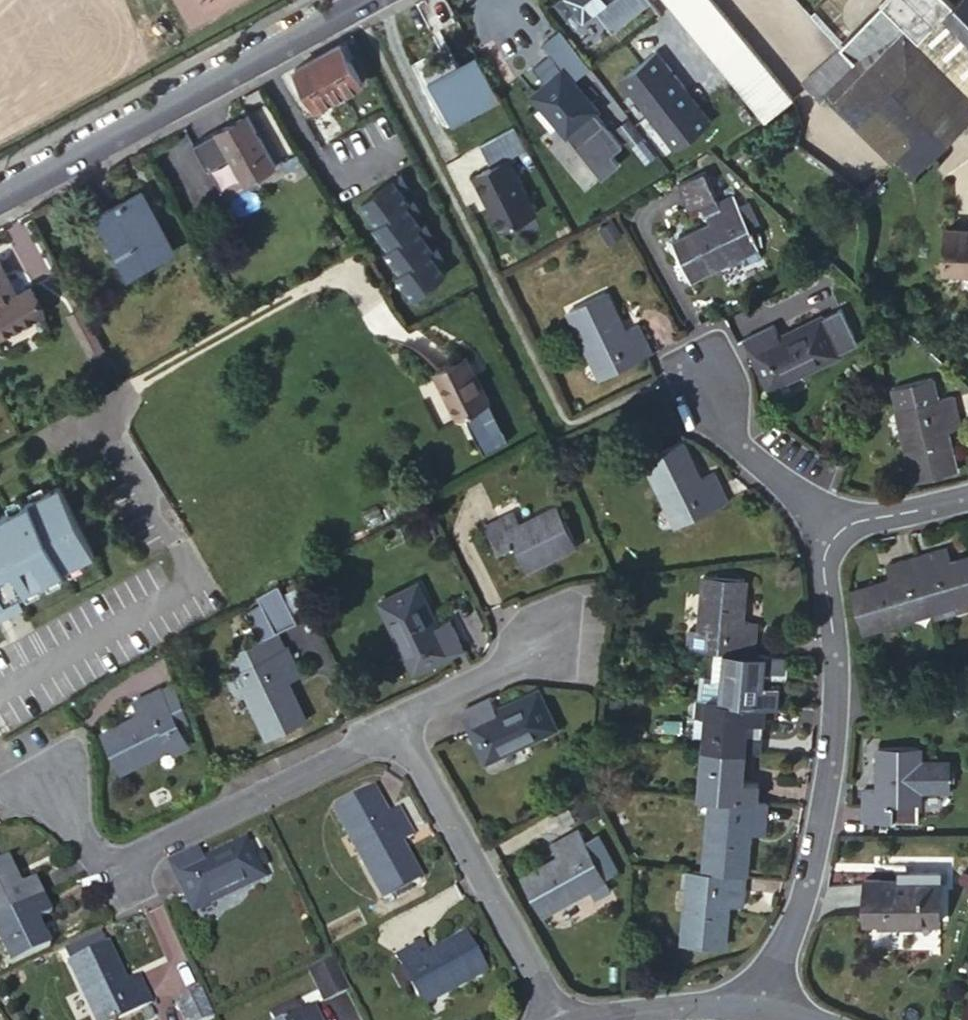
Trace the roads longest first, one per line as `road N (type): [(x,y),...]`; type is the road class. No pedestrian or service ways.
road 1 (residential): [(765,1011),(822,826),(833,749),(825,555),(832,533)]
road 2 (unclassified): [(424,350),(380,326),(350,278),(92,420),(131,460)]
road 3 (residential): [(41,782),(100,868),(394,729)]
road 4 (residential): [(360,0),(0,197)]
road 5 (residential): [(554,1019),(394,729)]
road 6 (residential): [(832,533),(735,446),(699,377)]
road 7 (residential): [(394,729),(547,632)]
road 8 (residential): [(592,1019),(688,1006),(765,1011)]
road 9 (residential): [(832,533),(967,496)]

